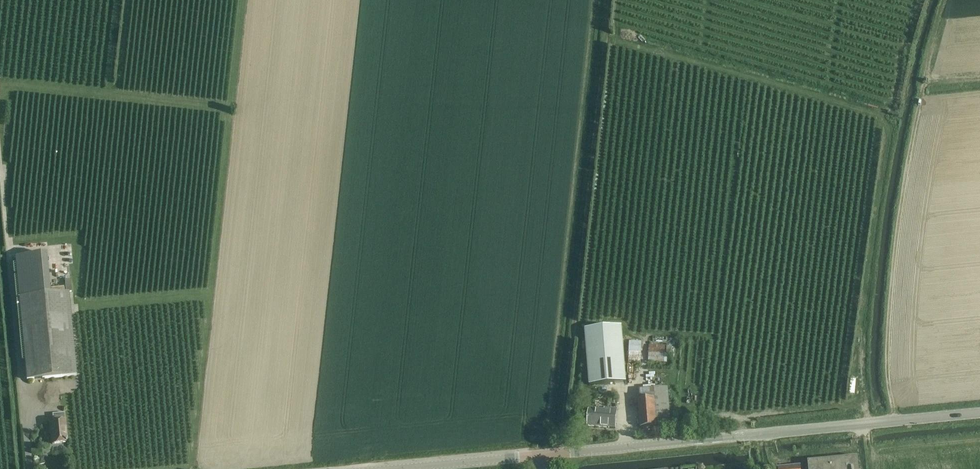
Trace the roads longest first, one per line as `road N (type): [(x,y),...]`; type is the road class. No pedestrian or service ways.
road 1 (tertiary): [(541,455),(979,412)]
road 2 (tertiary): [(395,468),(541,455)]

